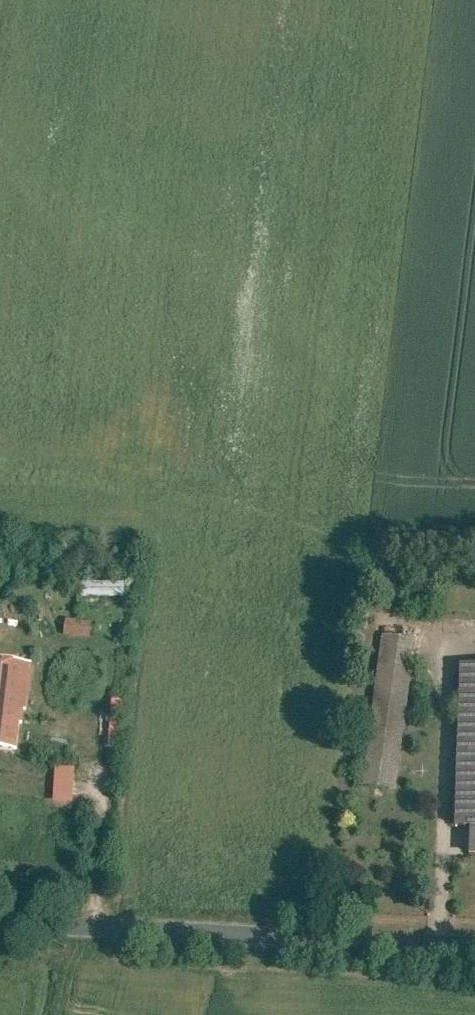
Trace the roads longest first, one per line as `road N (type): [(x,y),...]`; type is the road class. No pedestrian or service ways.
road 1 (unclassified): [(0,929),(474,951)]

